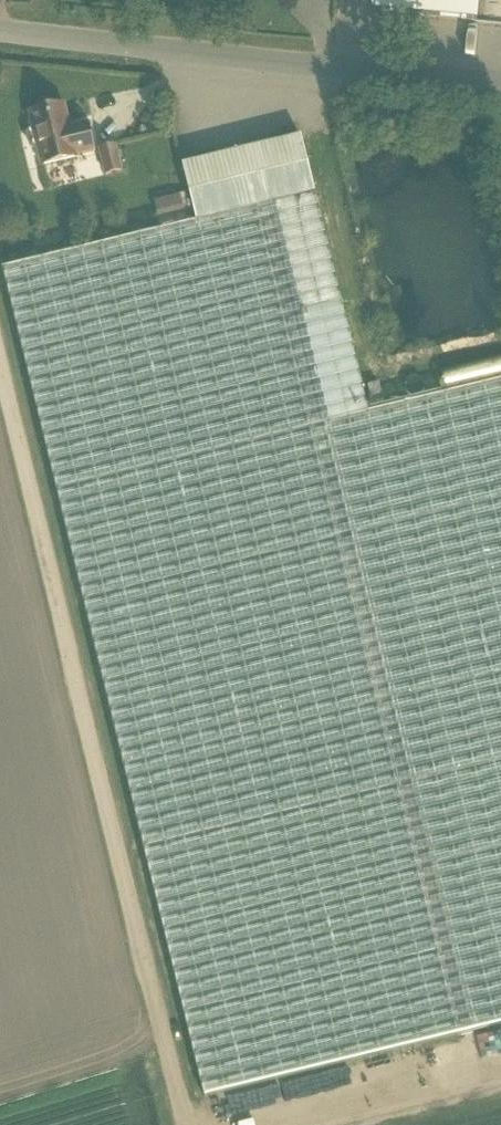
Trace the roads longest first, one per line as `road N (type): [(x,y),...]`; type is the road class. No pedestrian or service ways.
road 1 (track): [(0,347),(187,1124)]
road 2 (unclassified): [(500,92),(0,42)]
road 3 (track): [(500,1080),(328,1124)]

